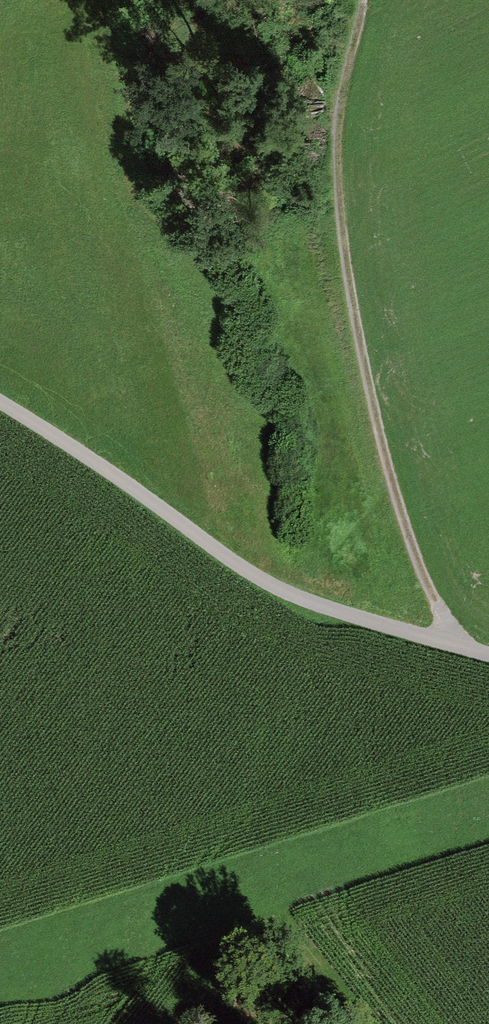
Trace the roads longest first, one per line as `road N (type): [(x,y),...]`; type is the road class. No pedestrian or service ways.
road 1 (track): [(0,406),(248,570),(370,626),(452,652)]
road 2 (track): [(452,652),(377,445),(334,209)]

